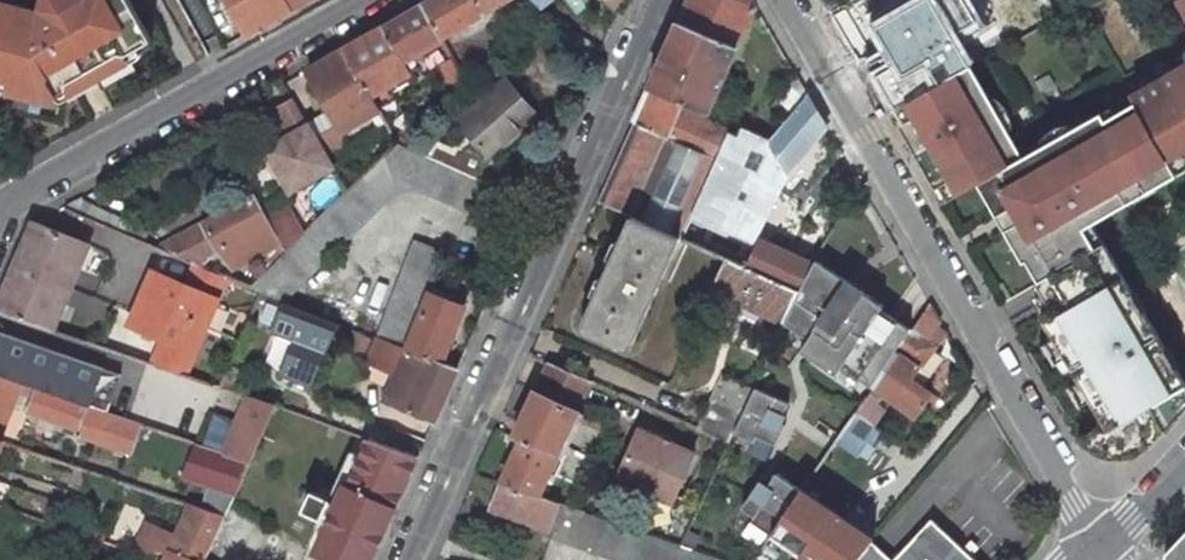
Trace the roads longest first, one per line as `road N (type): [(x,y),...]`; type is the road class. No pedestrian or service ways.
road 1 (residential): [(782,0),(1101,547)]
road 2 (residential): [(664,0),(411,559)]
road 3 (residential): [(0,206),(363,0)]
road 4 (residential): [(1184,460),(1101,547)]

